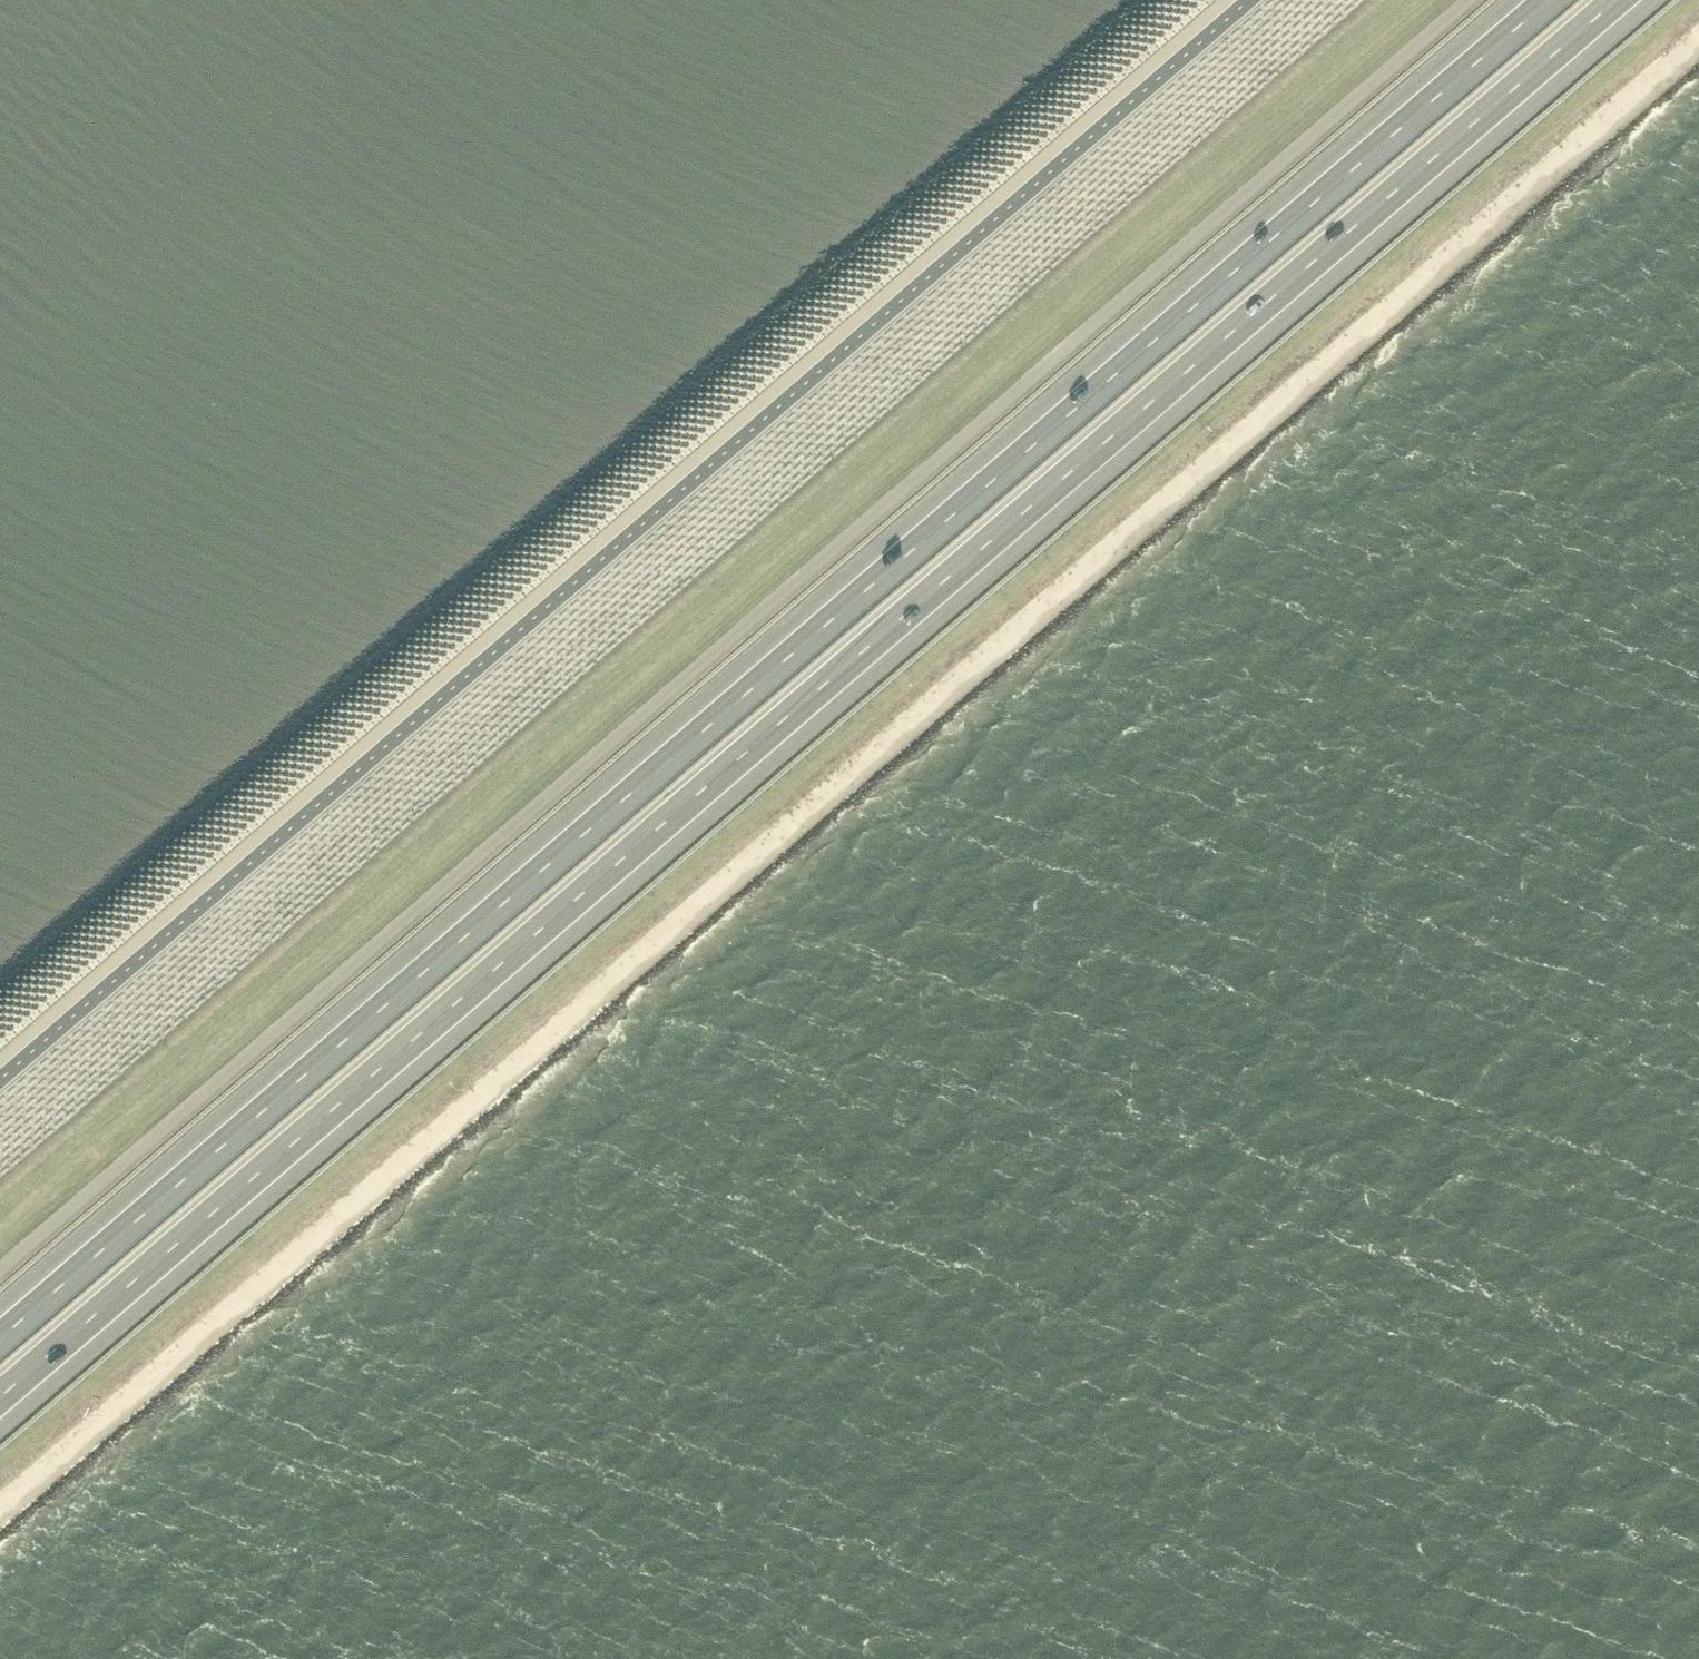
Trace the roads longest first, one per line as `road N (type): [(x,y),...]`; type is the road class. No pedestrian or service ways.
road 1 (motorway): [(0,1402),(1623,0)]
road 2 (motorway): [(1552,0),(0,1341)]

